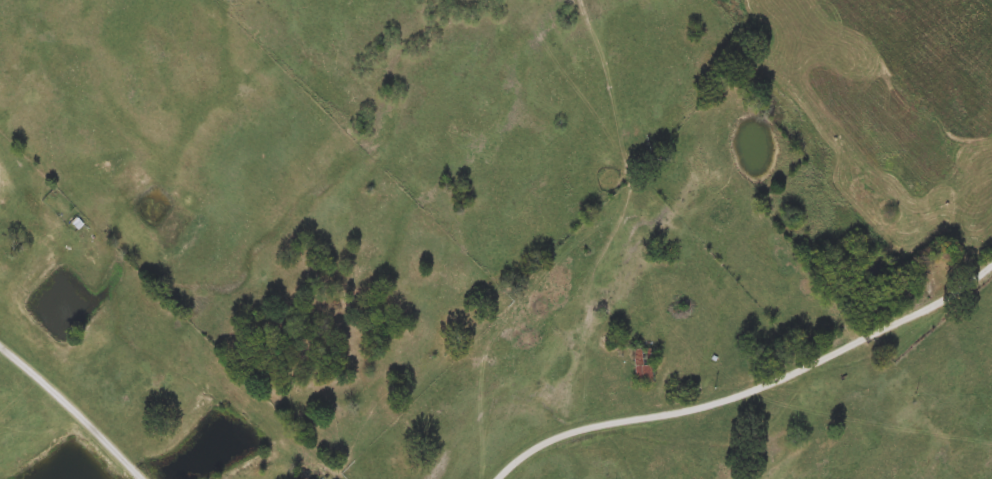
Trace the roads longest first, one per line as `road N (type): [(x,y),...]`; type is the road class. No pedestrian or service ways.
road 1 (residential): [(991,263),(920,312),(824,360),(700,407),(575,430),(518,457),(498,478)]

